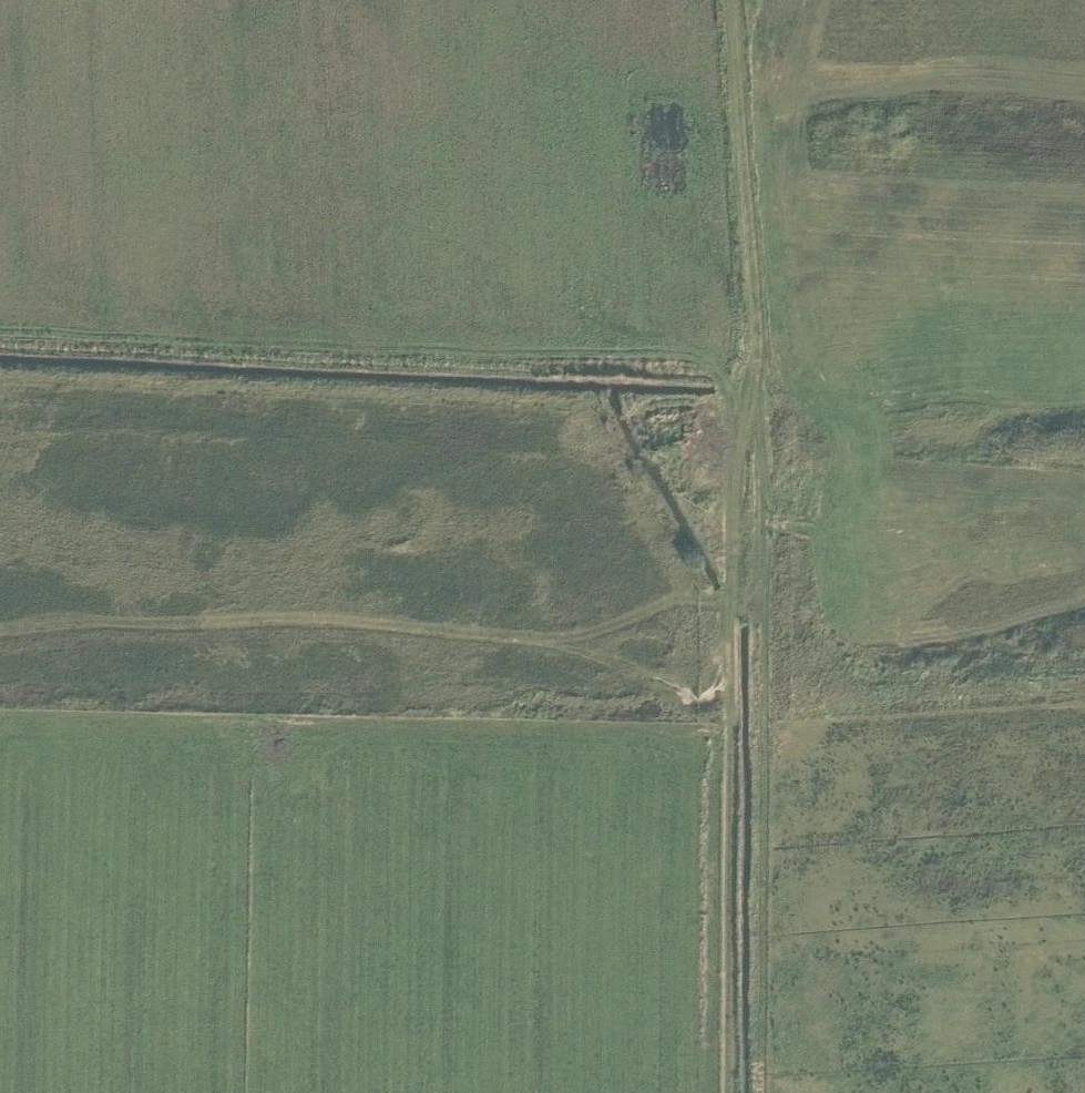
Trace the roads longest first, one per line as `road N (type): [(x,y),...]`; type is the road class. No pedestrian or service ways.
road 1 (track): [(721,692),(723,1092)]

